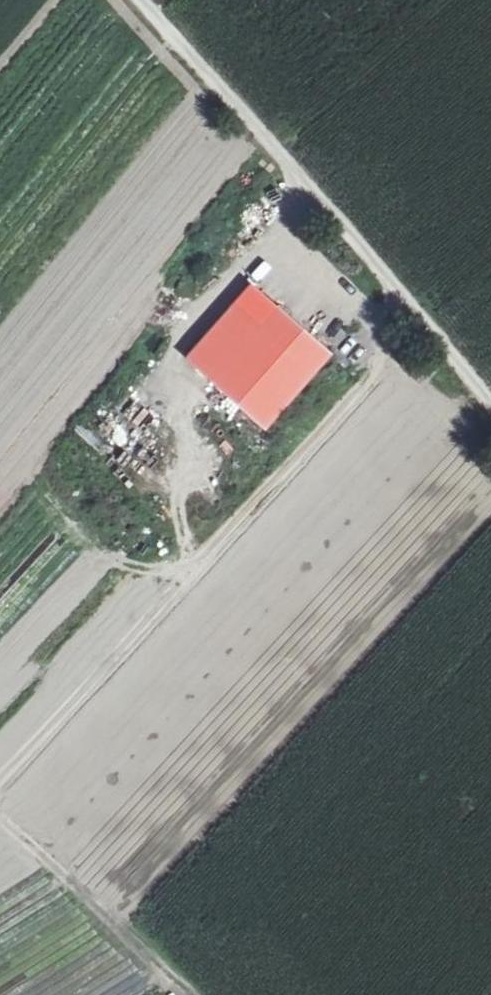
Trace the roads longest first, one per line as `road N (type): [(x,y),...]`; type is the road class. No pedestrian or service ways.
road 1 (track): [(0,778),(104,676),(356,378),(376,338),(278,241)]
road 2 (unclassified): [(131,0),(362,242),(490,408)]
road 3 (track): [(219,538),(208,530),(202,499),(160,462),(160,403),(174,350),(278,241)]
road 4 (track): [(202,994),(138,942),(0,792)]

